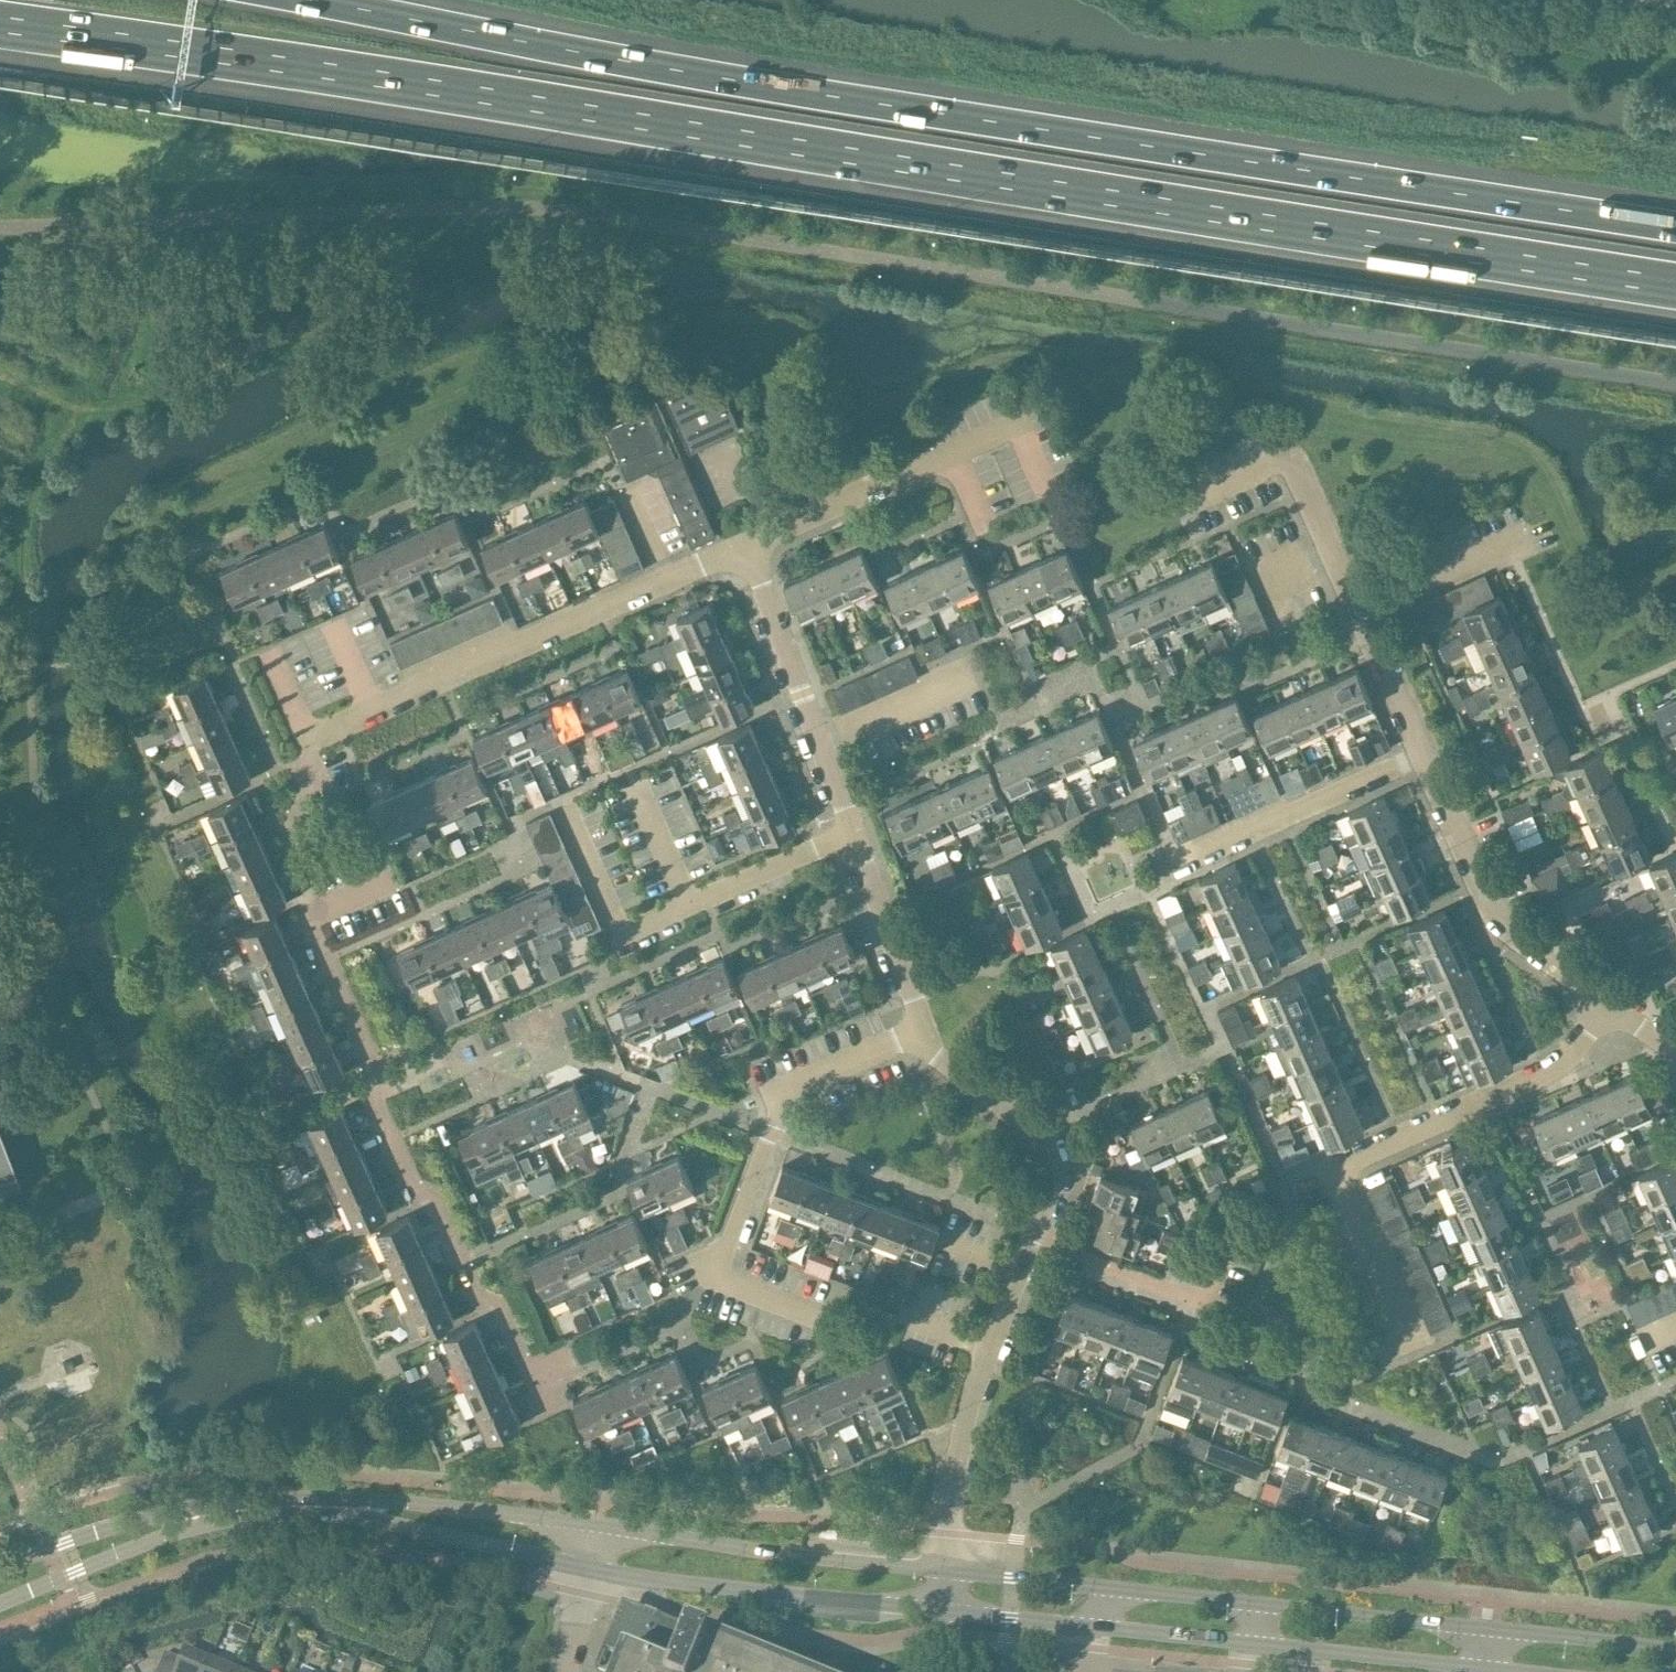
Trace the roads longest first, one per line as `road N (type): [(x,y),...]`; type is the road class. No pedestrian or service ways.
road 1 (motorway): [(0,23),(1675,285)]
road 2 (motorway): [(1675,226),(798,91),(316,0)]
road 3 (residential): [(311,742),(307,784),(289,828),(323,908),(310,917),(387,1082),(368,1090),(416,1195),(434,1199),(481,1299),(497,1309),(546,1418)]
road 4 (tertiary): [(1494,1627),(948,1571)]
road 5 (tertiary): [(945,1611),(1489,1669)]
road 6 (residential): [(1416,1354),(1337,1168),(1568,1063),(1612,1001)]
road 7 (residential): [(831,1327),(711,1280),(778,1092),(922,1031)]
road 8 (residential): [(311,742),(749,549)]
road 9 (tertiary): [(948,1571),(587,1524)]
road 10 (tertiary): [(584,1567),(945,1611)]
road 11 (residential): [(948,1571),(964,1416),(1032,1234)]
road 12 (residential): [(1612,1001),(1495,914),(1425,754)]
road 13 (tertiary): [(0,1585),(194,1517),(303,1504)]
road 14 (residential): [(851,832),(749,549)]
road 15 (residential): [(749,549),(1016,426)]
road 16 (tertiary): [(303,1504),(584,1567)]
road 17 (residential): [(1360,609),(1292,455),(1185,504)]
road 18 (tertiary): [(587,1524),(398,1502),(303,1504)]
road 19 (residential): [(1182,865),(1425,754)]
road 20 (residential): [(1032,1234),(1054,1169),(1045,1144),(942,1060),(922,1031)]
road 21 (residential): [(622,929),(851,832)]
road 22 (residential): [(922,1031),(851,832)]
road 23 (tertiary): [(1675,1650),(1494,1627)]
road 24 (residential): [(1032,1234),(1197,1297)]
road 25 (residential): [(1508,542),(1360,609)]
road 26 (residential): [(1425,754),(1360,609)]

